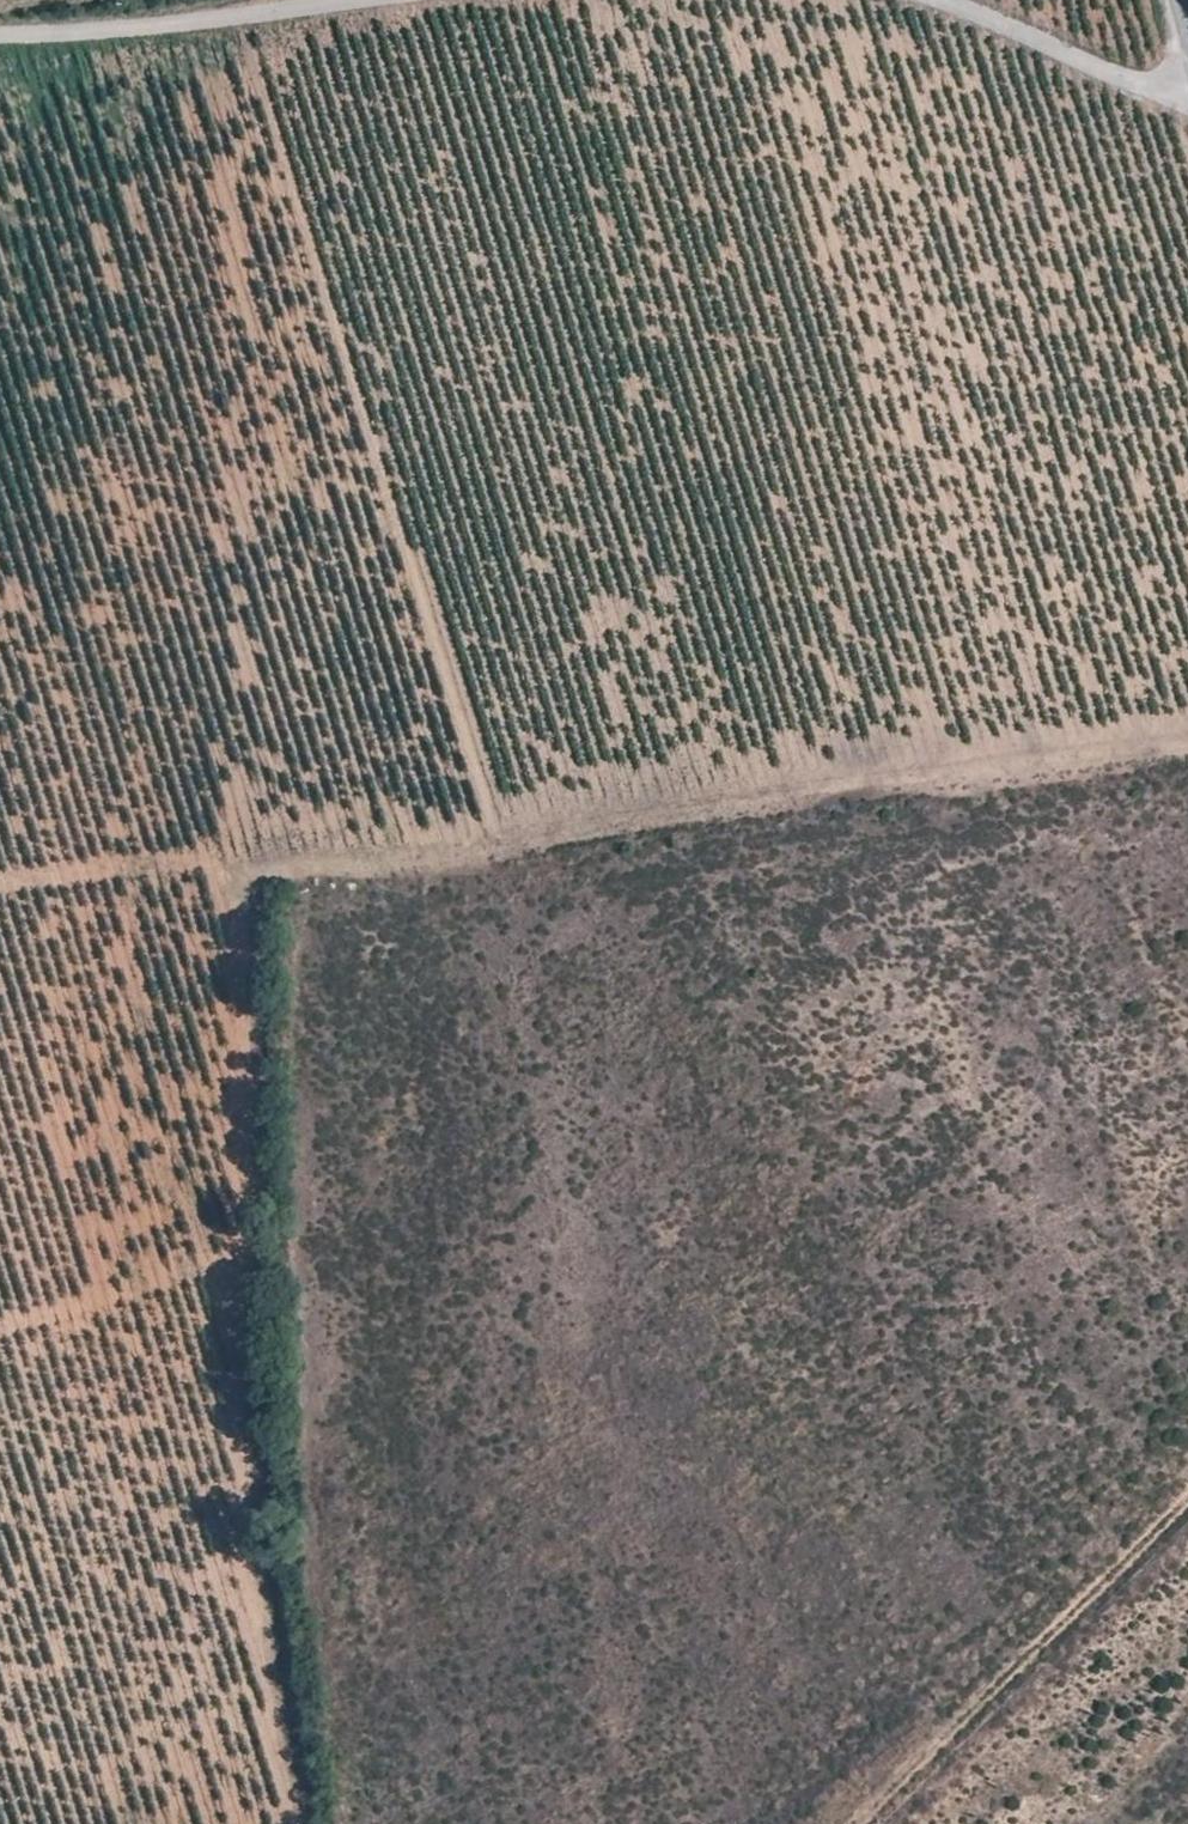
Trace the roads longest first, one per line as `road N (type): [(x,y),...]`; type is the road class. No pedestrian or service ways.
road 1 (track): [(856,1823),(1187,1492)]
road 2 (track): [(343,0),(0,29)]
road 3 (track): [(1187,114),(1138,81),(950,0)]

